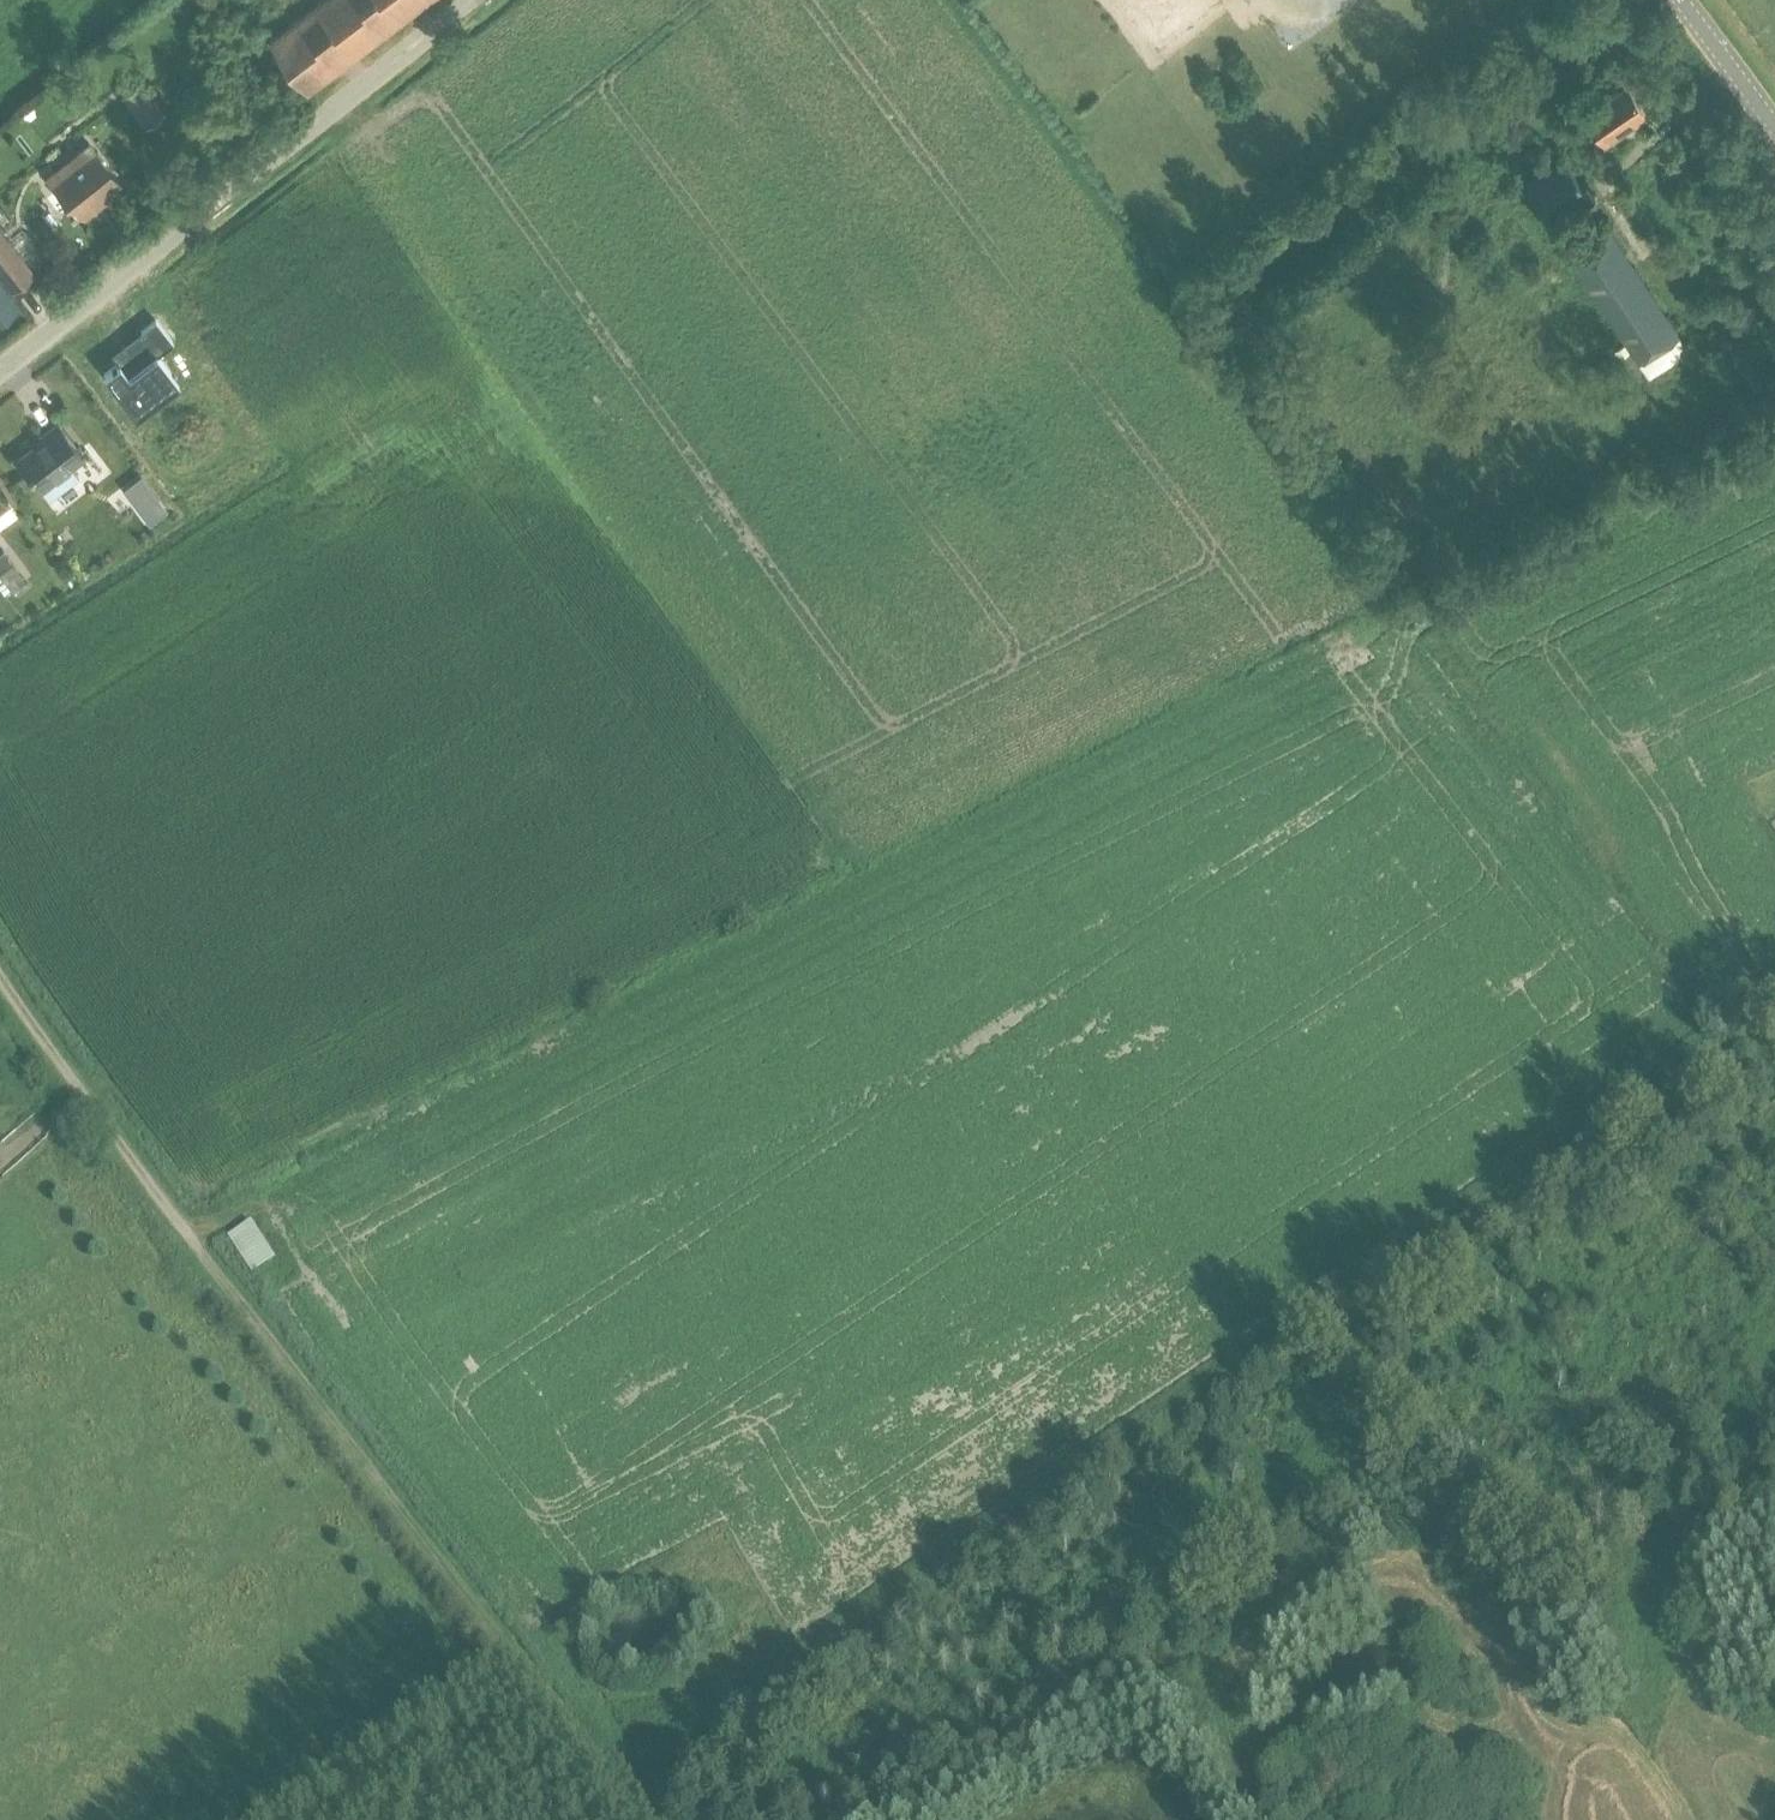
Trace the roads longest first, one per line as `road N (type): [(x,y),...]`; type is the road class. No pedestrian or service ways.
road 1 (residential): [(0,370),(474,0)]
road 2 (tertiary): [(1774,126),(1681,0)]

